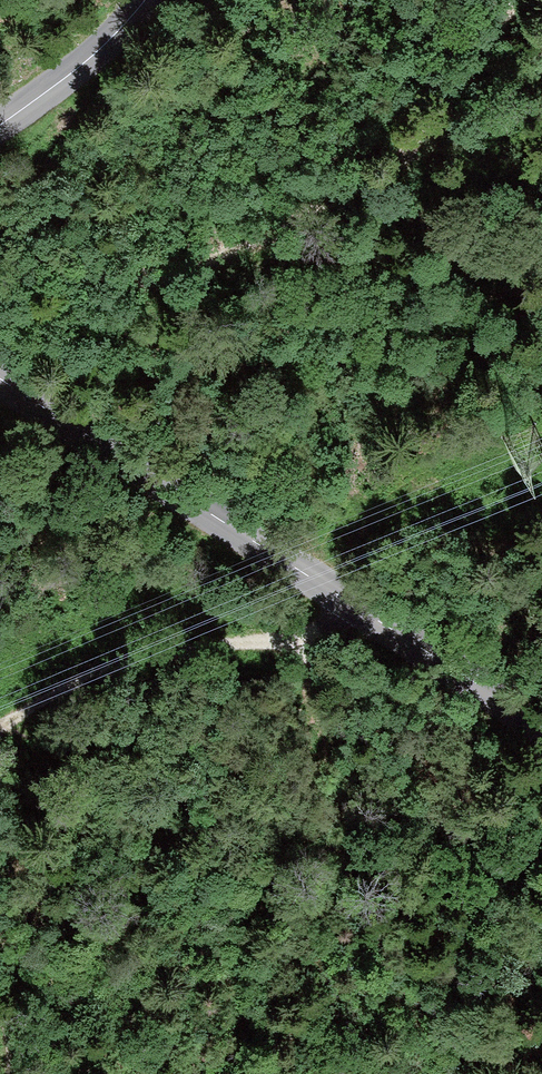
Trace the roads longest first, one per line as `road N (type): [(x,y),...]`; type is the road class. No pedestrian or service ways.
road 1 (tertiary): [(541,725),(0,379)]
road 2 (track): [(0,263),(167,275),(250,247),(389,170),(430,137),(526,0)]
road 3 (track): [(390,629),(126,698),(0,766)]
road 4 (tertiary): [(0,126),(117,35),(148,0)]

